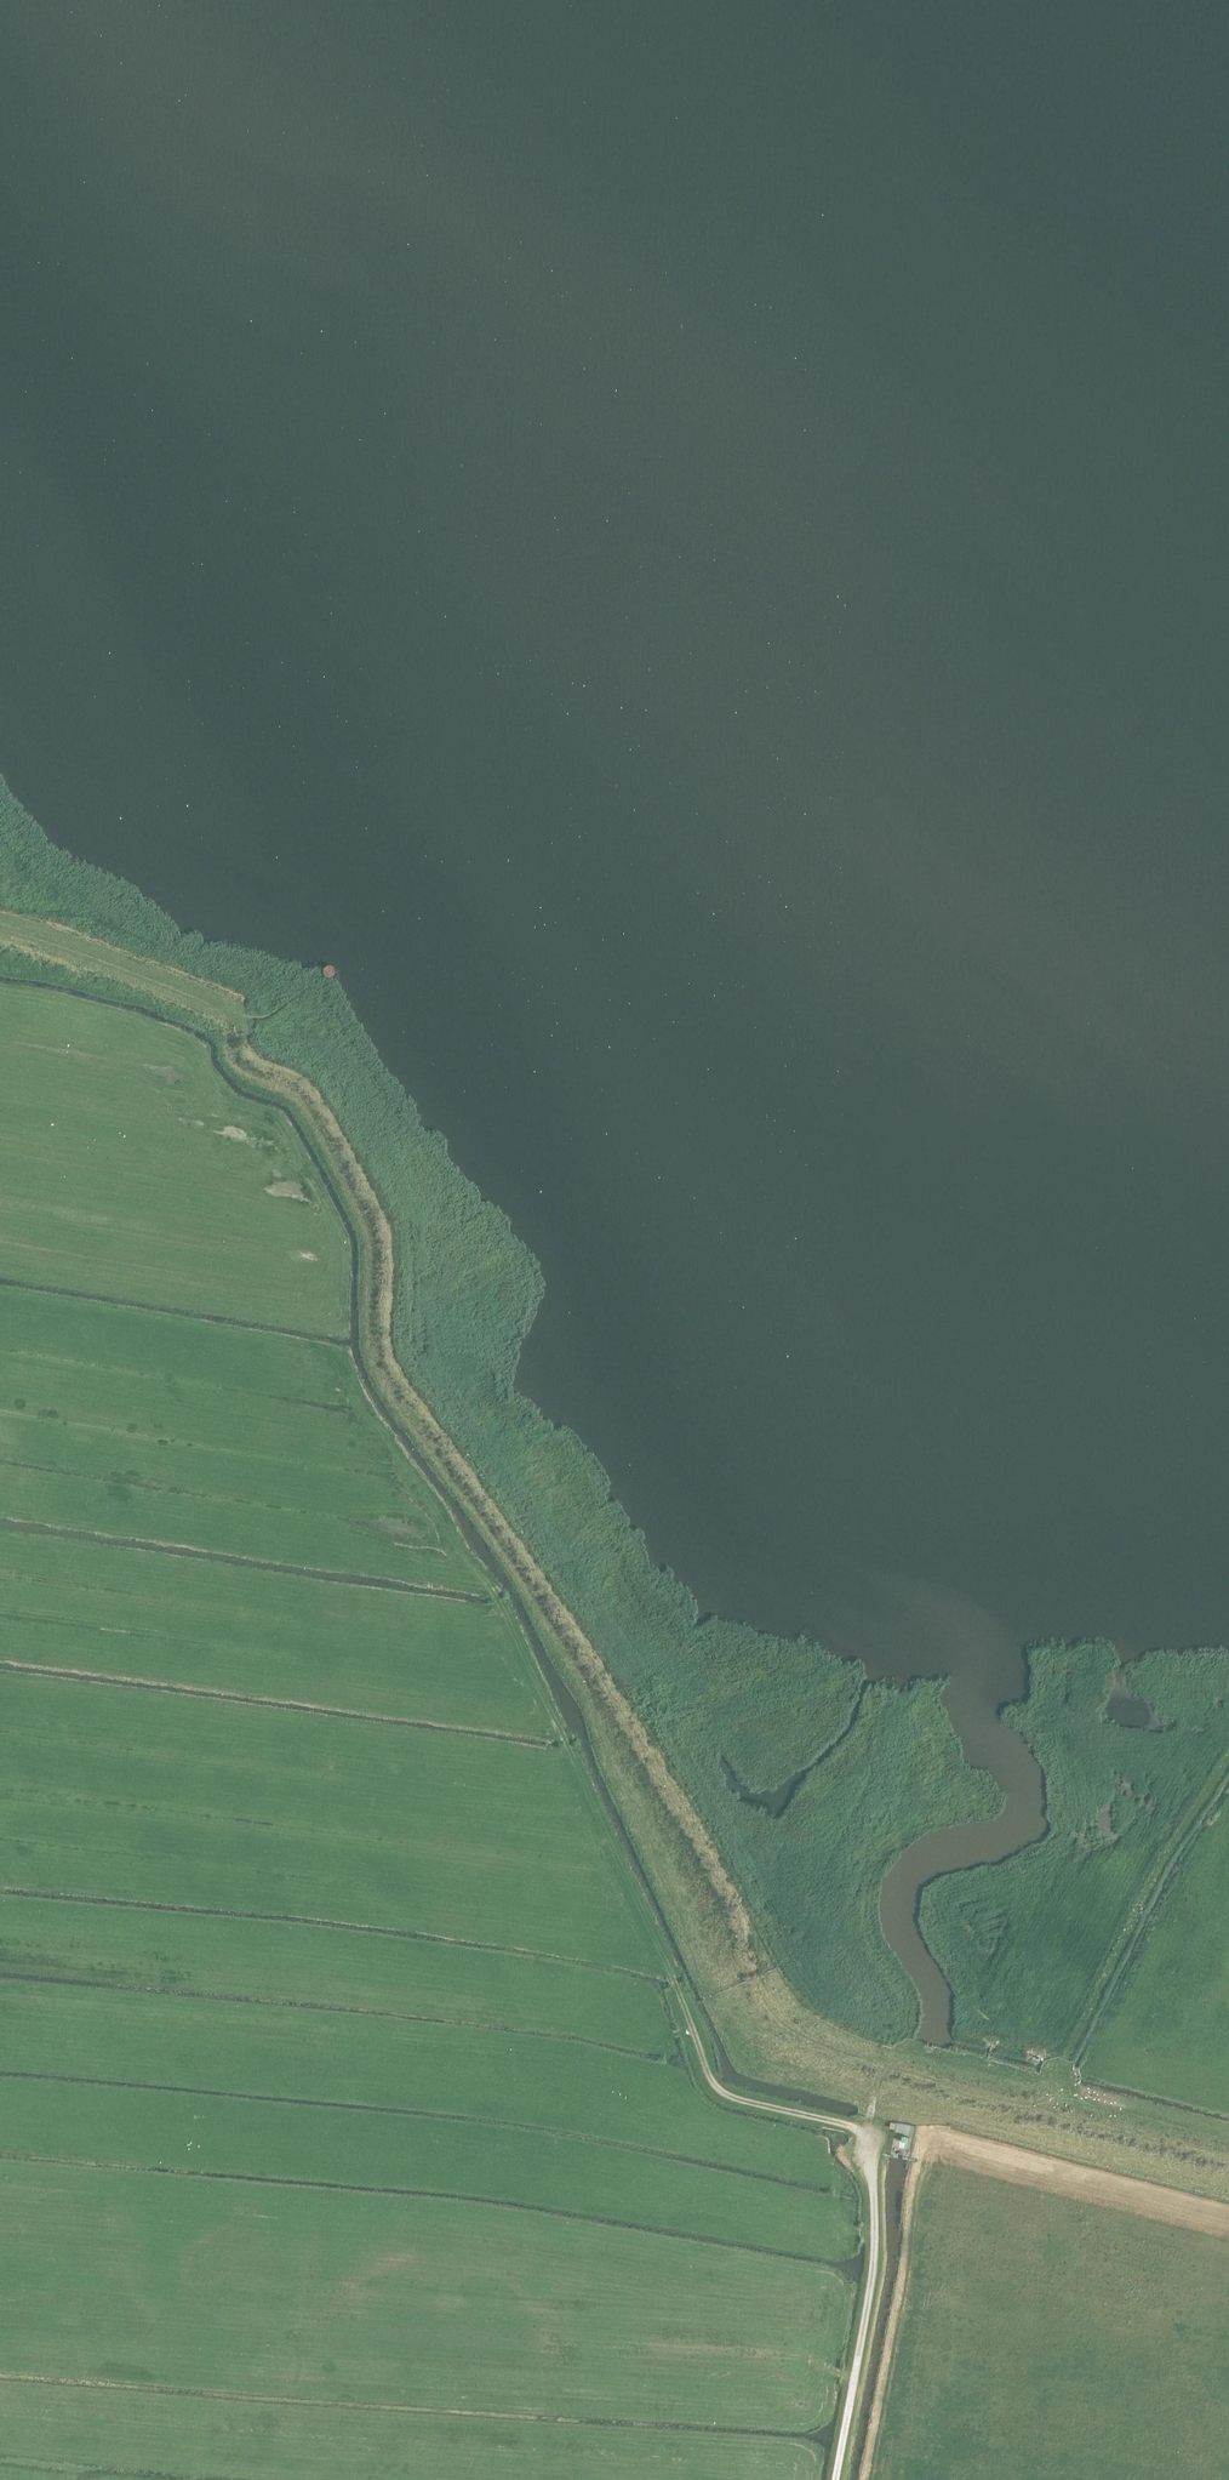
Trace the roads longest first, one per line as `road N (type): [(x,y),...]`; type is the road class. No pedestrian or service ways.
road 1 (track): [(661,1955),(711,2080),(726,2094),(871,2130),(879,2076)]
road 2 (track): [(871,2130),(874,2263),(835,2479)]

